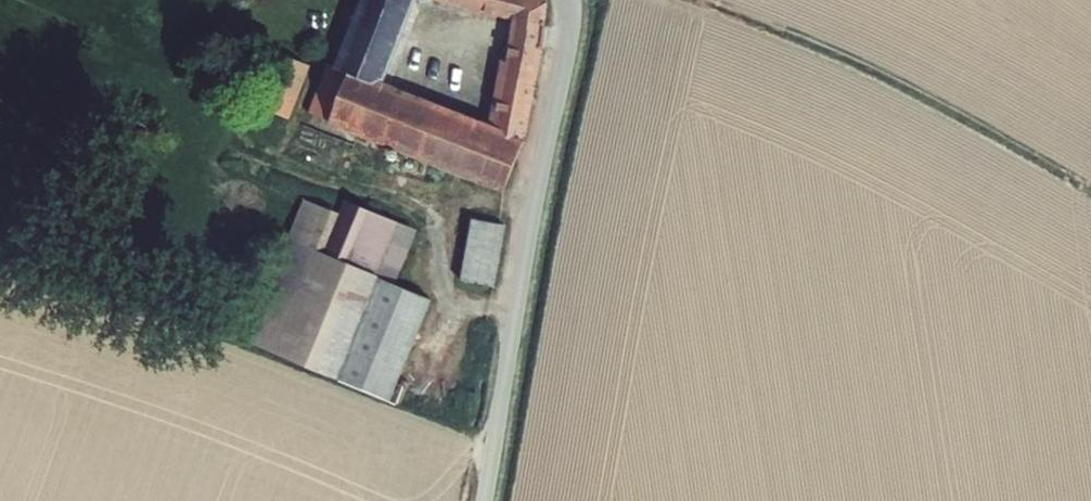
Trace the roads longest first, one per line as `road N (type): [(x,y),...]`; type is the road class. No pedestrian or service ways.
road 1 (unclassified): [(483,500),(569,0)]
road 2 (track): [(681,0),(854,65),(1090,192)]

